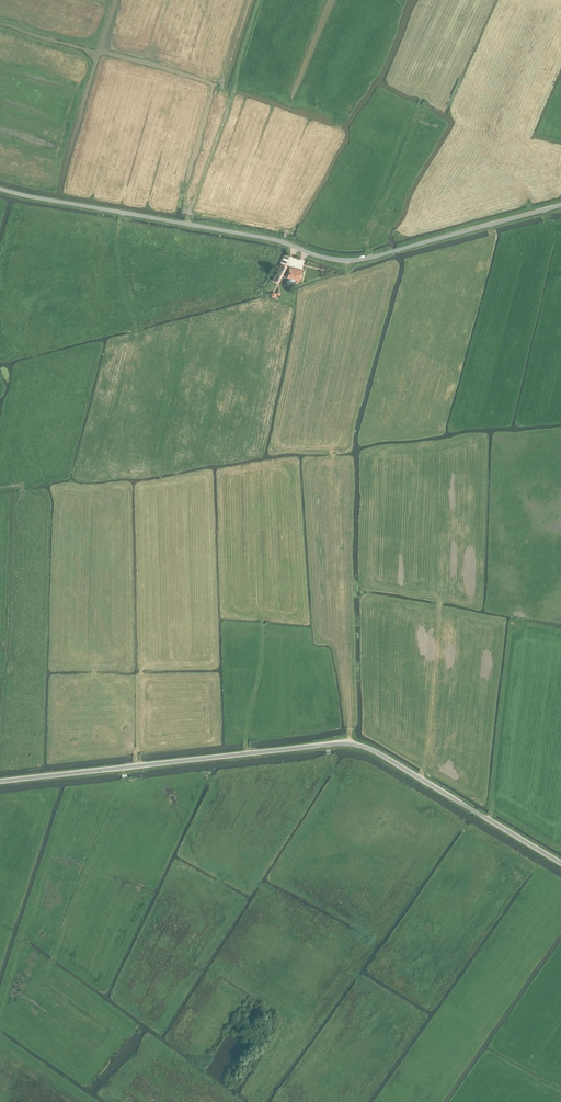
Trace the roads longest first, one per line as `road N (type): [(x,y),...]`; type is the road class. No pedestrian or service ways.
road 1 (unclassified): [(560,863),(350,743),(0,782)]
road 2 (unclassified): [(560,206),(344,261),(267,238),(0,188)]

